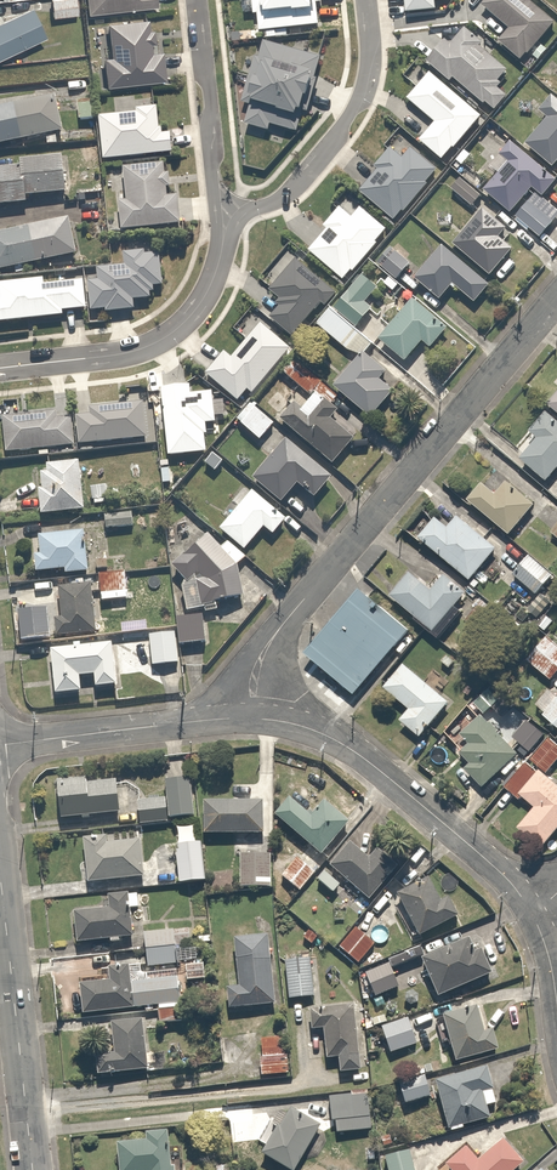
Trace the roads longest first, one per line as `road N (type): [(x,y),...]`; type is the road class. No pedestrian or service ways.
road 1 (residential): [(556,296),(280,629),(257,669),(253,718)]
road 2 (residential): [(532,913),(506,878),(358,754),(306,728),(253,718)]
road 3 (tertiary): [(0,871),(33,1169)]
road 4 (residential): [(363,0),(369,61),(359,101),(288,192),(248,212),(234,232)]
road 5 (residential): [(0,368),(127,353),(163,339),(205,297),(221,257)]
road 6 (residential): [(221,257),(199,0)]
road 7 (residential): [(253,718),(0,745)]

